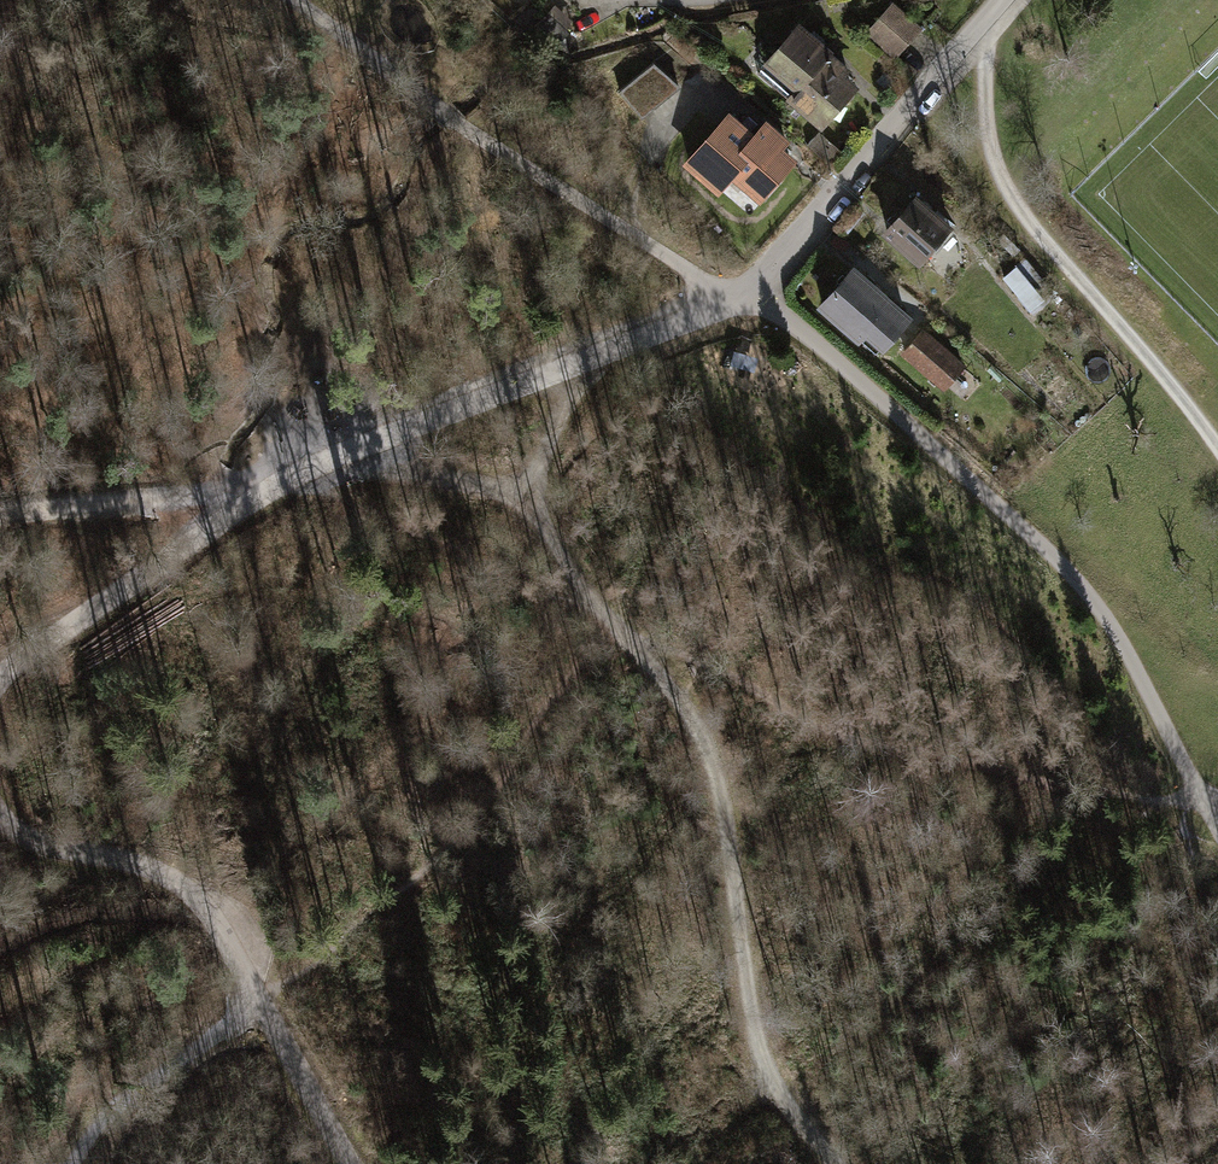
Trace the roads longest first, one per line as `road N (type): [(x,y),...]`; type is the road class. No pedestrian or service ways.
road 1 (track): [(1217,835),(1124,652),(1078,587),(799,328),(737,296)]
road 2 (track): [(578,362),(279,479),(0,672)]
road 3 (track): [(611,624),(766,690),(831,734),(1135,799),(1198,802)]
road 4 (track): [(611,624),(683,704),(715,768),(729,833),(747,1018),(779,1097),(834,1163)]
road 5 (track): [(0,821),(44,846),(136,864),(182,885),(214,924),(344,1163)]
road 6 (track): [(965,39),(982,52),(995,161),(1021,212),(1217,452)]
road 7 (track): [(296,0),(447,115),(624,229)]
road 8 (residential): [(1000,0),(737,296)]
road 9 (track): [(279,479),(0,513)]
road 10 (track): [(256,1006),(96,1135),(77,1163)]
road 11 (track): [(528,494),(329,459)]
road 12 (track): [(737,296),(578,362)]
road 13 (track): [(528,494),(565,572),(611,624)]
road 14 (track): [(578,362),(528,494)]
road 15 (track): [(737,296),(624,229)]

